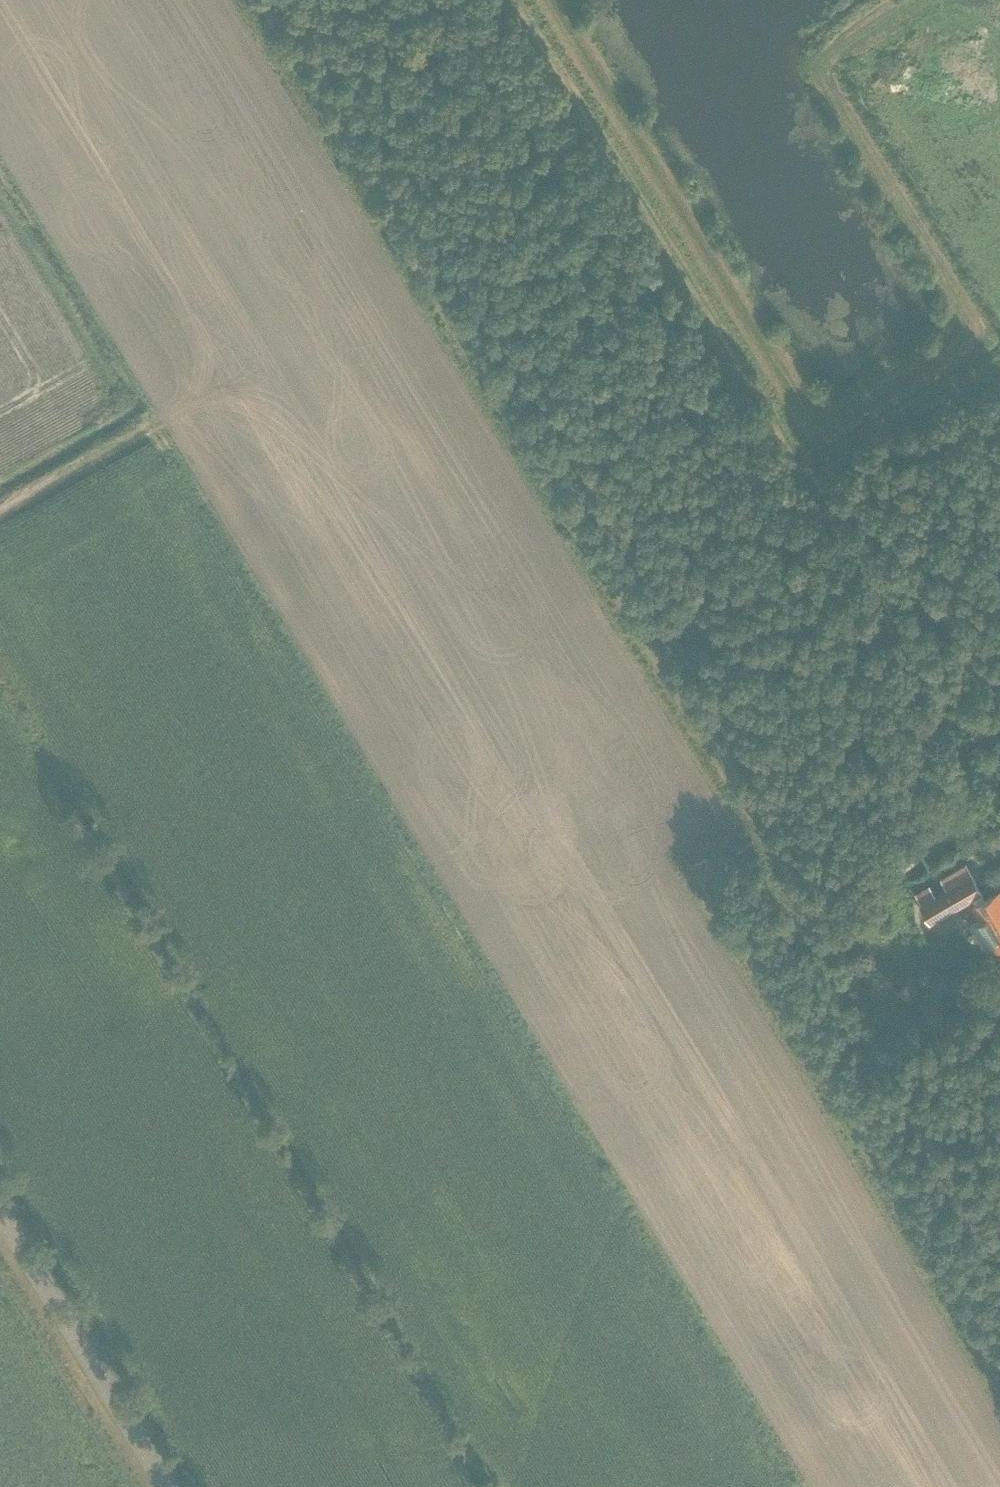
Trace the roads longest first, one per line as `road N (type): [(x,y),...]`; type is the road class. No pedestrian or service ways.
road 1 (track): [(261,0),(767,840),(709,875),(703,865)]
road 2 (track): [(514,0),(817,492)]
road 3 (tertiary): [(164,1486),(0,1221)]

